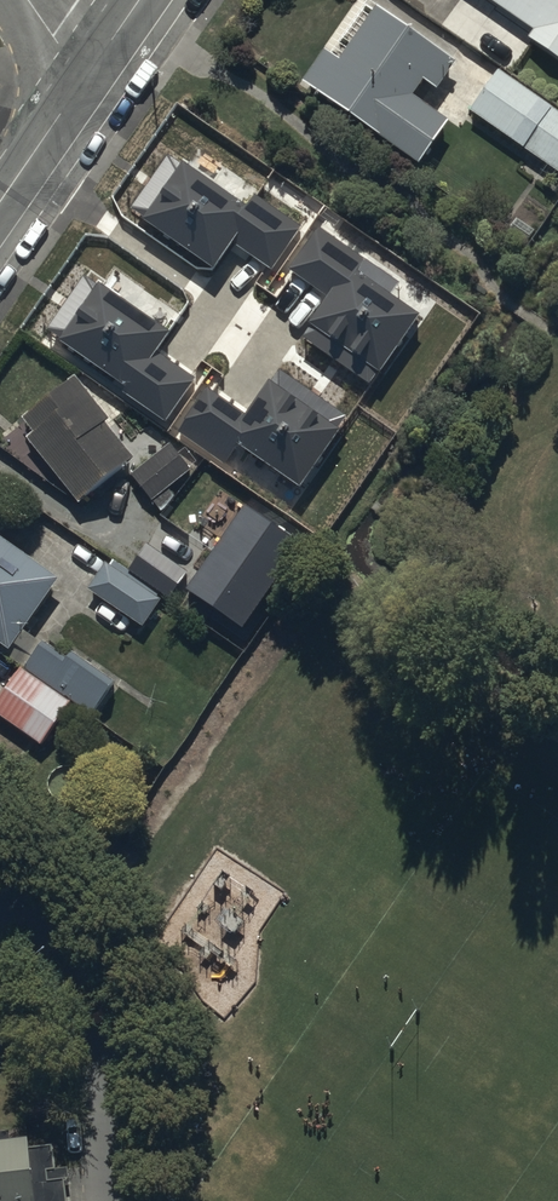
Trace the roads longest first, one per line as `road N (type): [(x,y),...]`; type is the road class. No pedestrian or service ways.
road 1 (tertiary): [(0,201),(85,79)]

